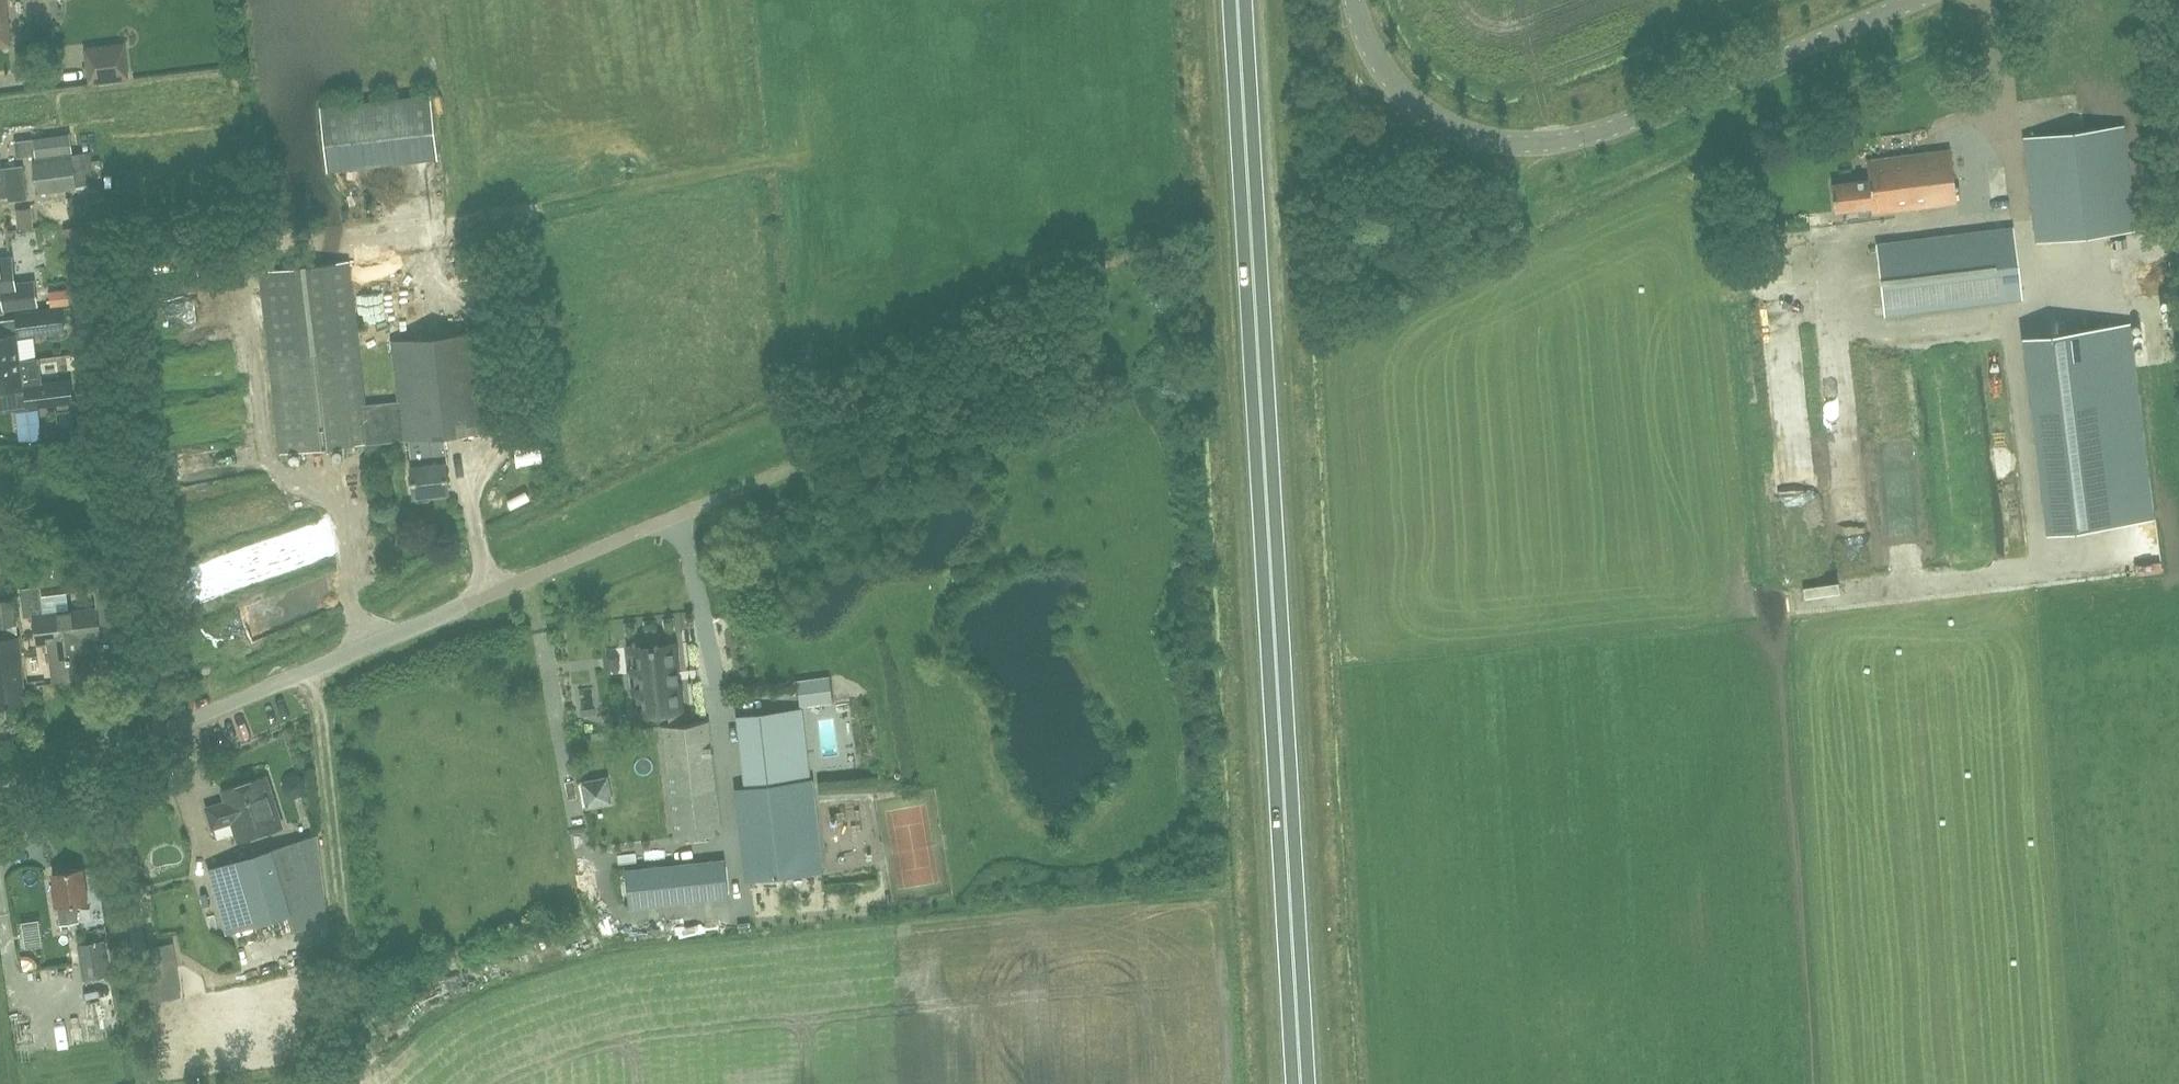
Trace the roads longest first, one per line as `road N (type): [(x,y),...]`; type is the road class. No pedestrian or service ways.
road 1 (trunk): [(1301,1083),(1237,0)]
road 2 (residential): [(0,796),(816,456)]
road 3 (unclassified): [(1917,0),(1623,124),(1556,143),(1521,143),(1456,128),(1414,101),(1388,67),(1368,0)]

